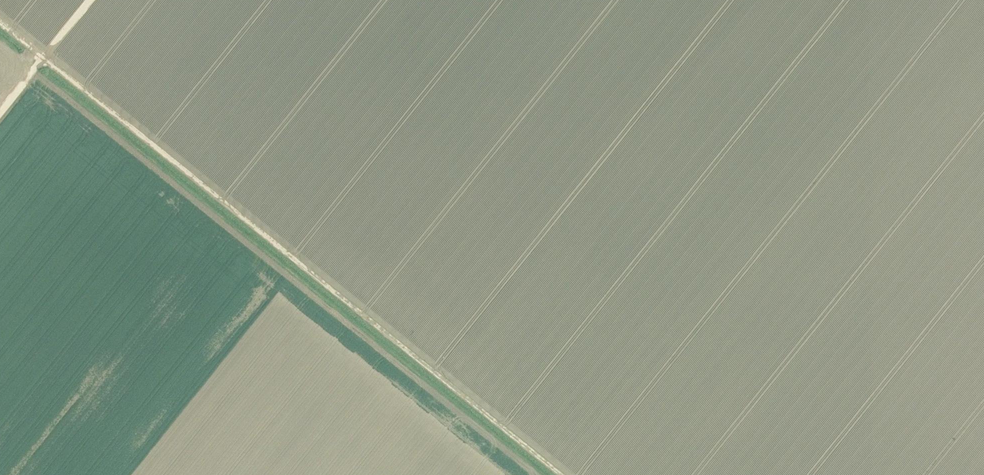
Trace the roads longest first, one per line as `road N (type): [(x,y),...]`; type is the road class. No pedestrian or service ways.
road 1 (track): [(90,0),(0,111)]

